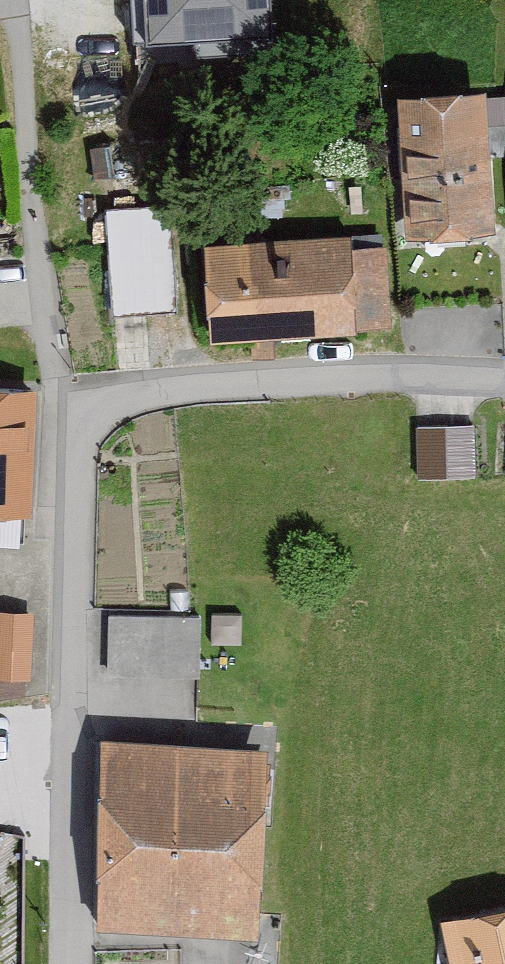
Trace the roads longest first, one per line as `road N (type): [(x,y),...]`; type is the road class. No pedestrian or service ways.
road 1 (residential): [(504,378),(165,390),(63,411),(70,963)]

